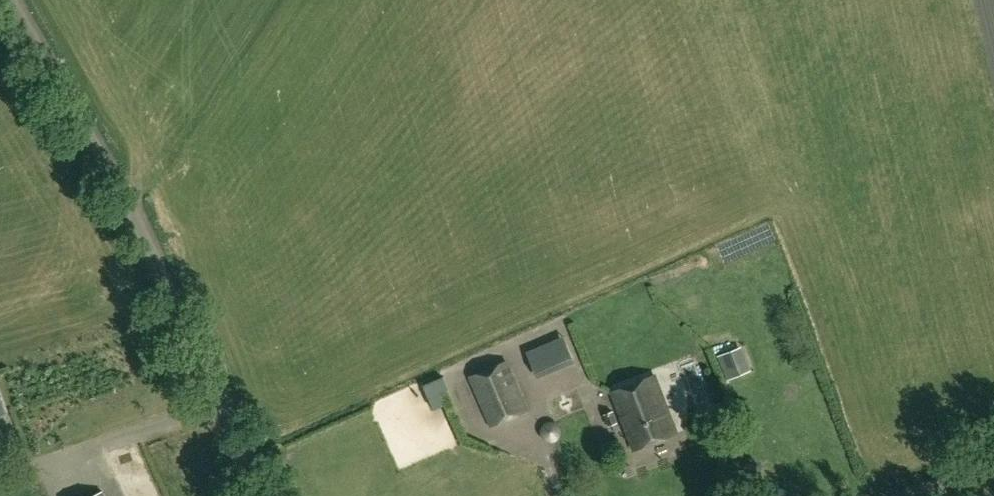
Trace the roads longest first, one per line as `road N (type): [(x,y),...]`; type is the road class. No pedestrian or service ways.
road 1 (unclassified): [(259,495),(113,174),(13,0)]

